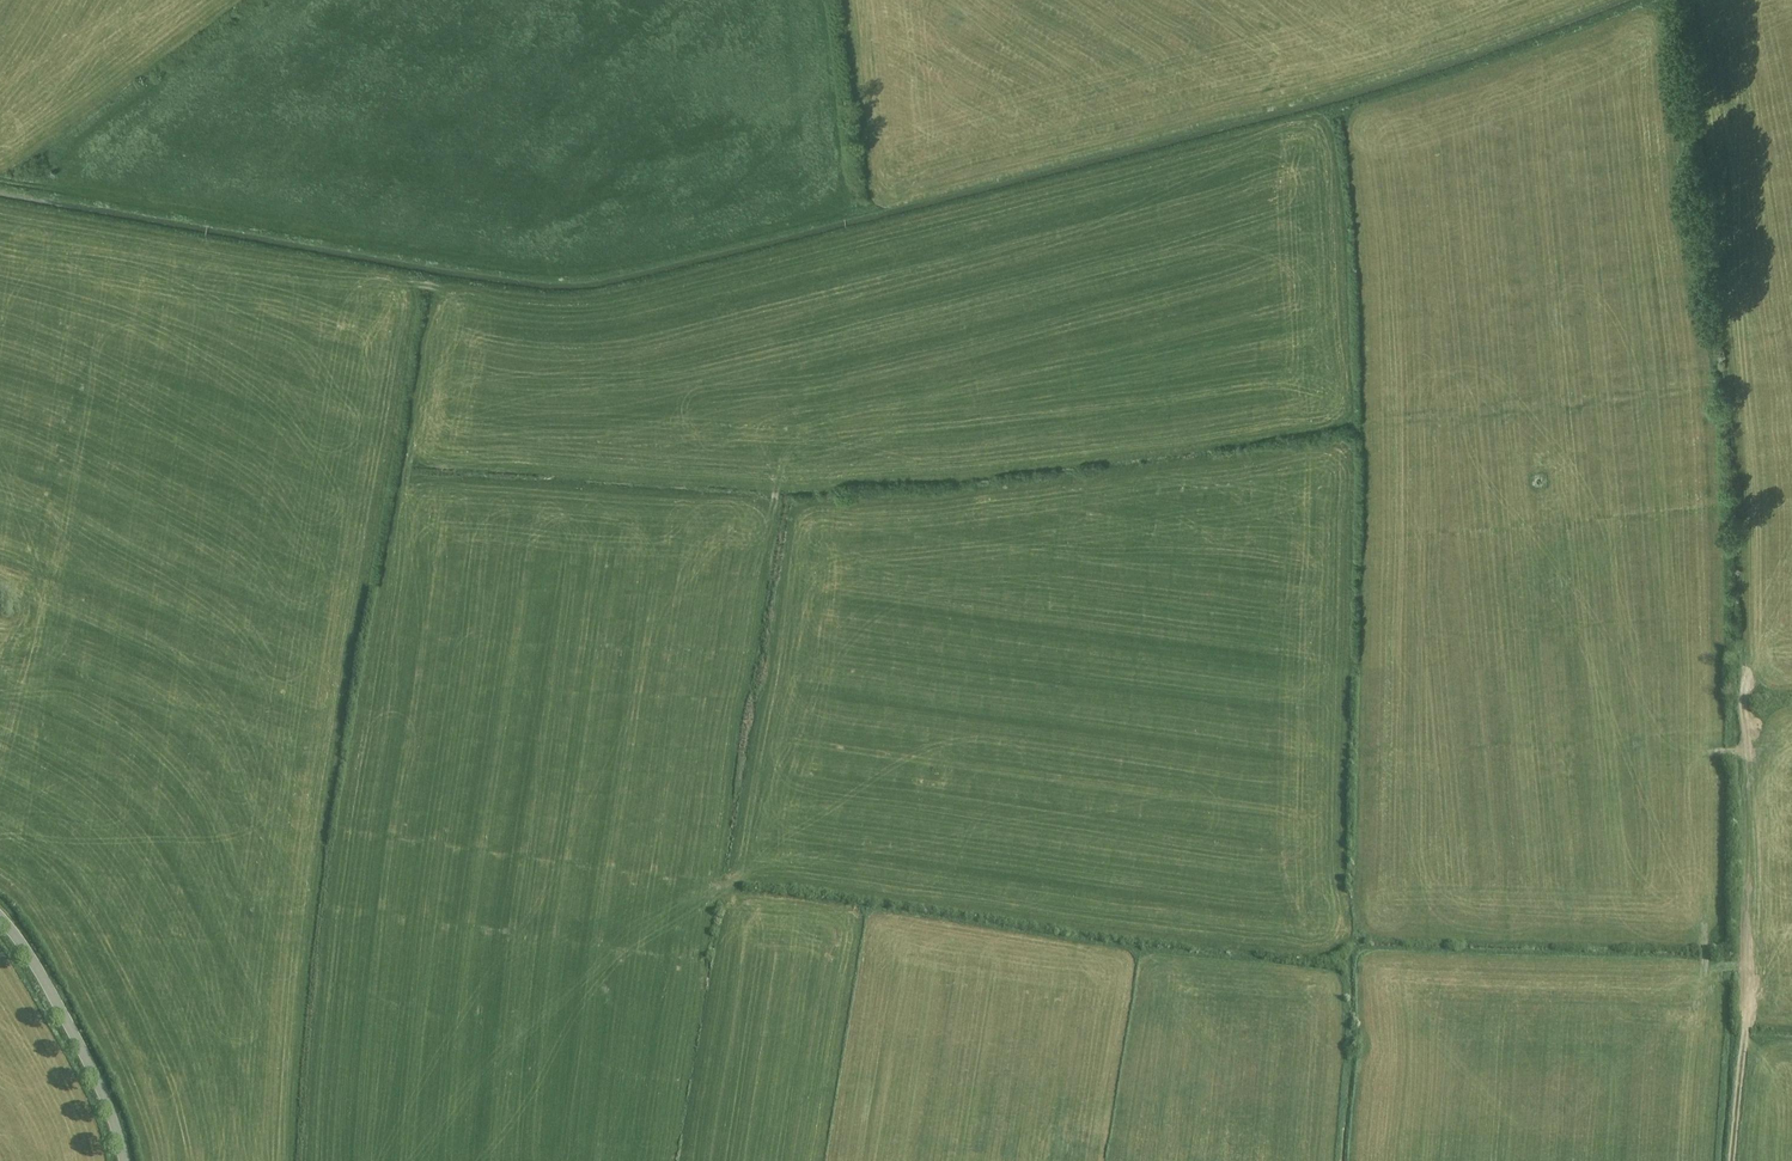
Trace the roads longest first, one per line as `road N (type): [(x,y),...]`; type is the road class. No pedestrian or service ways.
road 1 (tertiary): [(0,918),(74,1033),(124,1160)]

